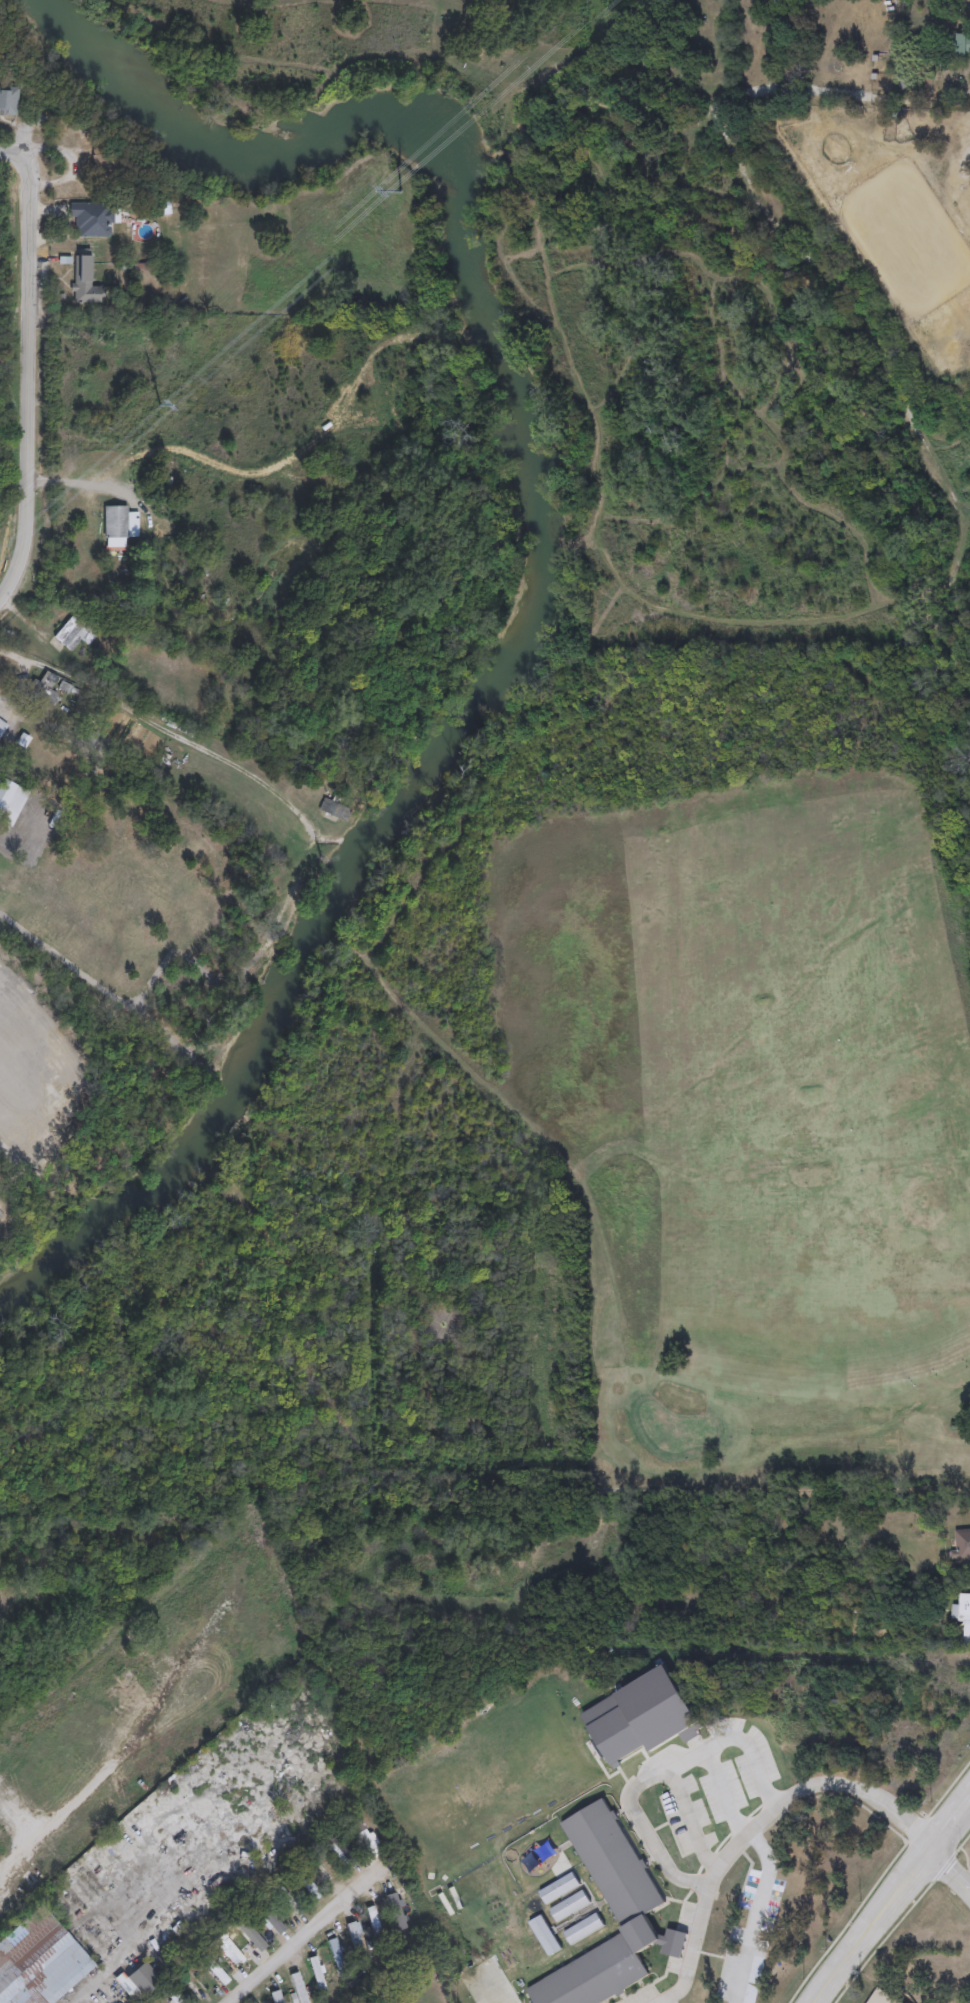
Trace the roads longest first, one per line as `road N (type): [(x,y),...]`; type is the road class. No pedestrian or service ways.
road 1 (residential): [(0,148),(27,170),(29,538),(17,584),(0,606)]
road 2 (tertiary): [(969,1797),(814,2002)]

